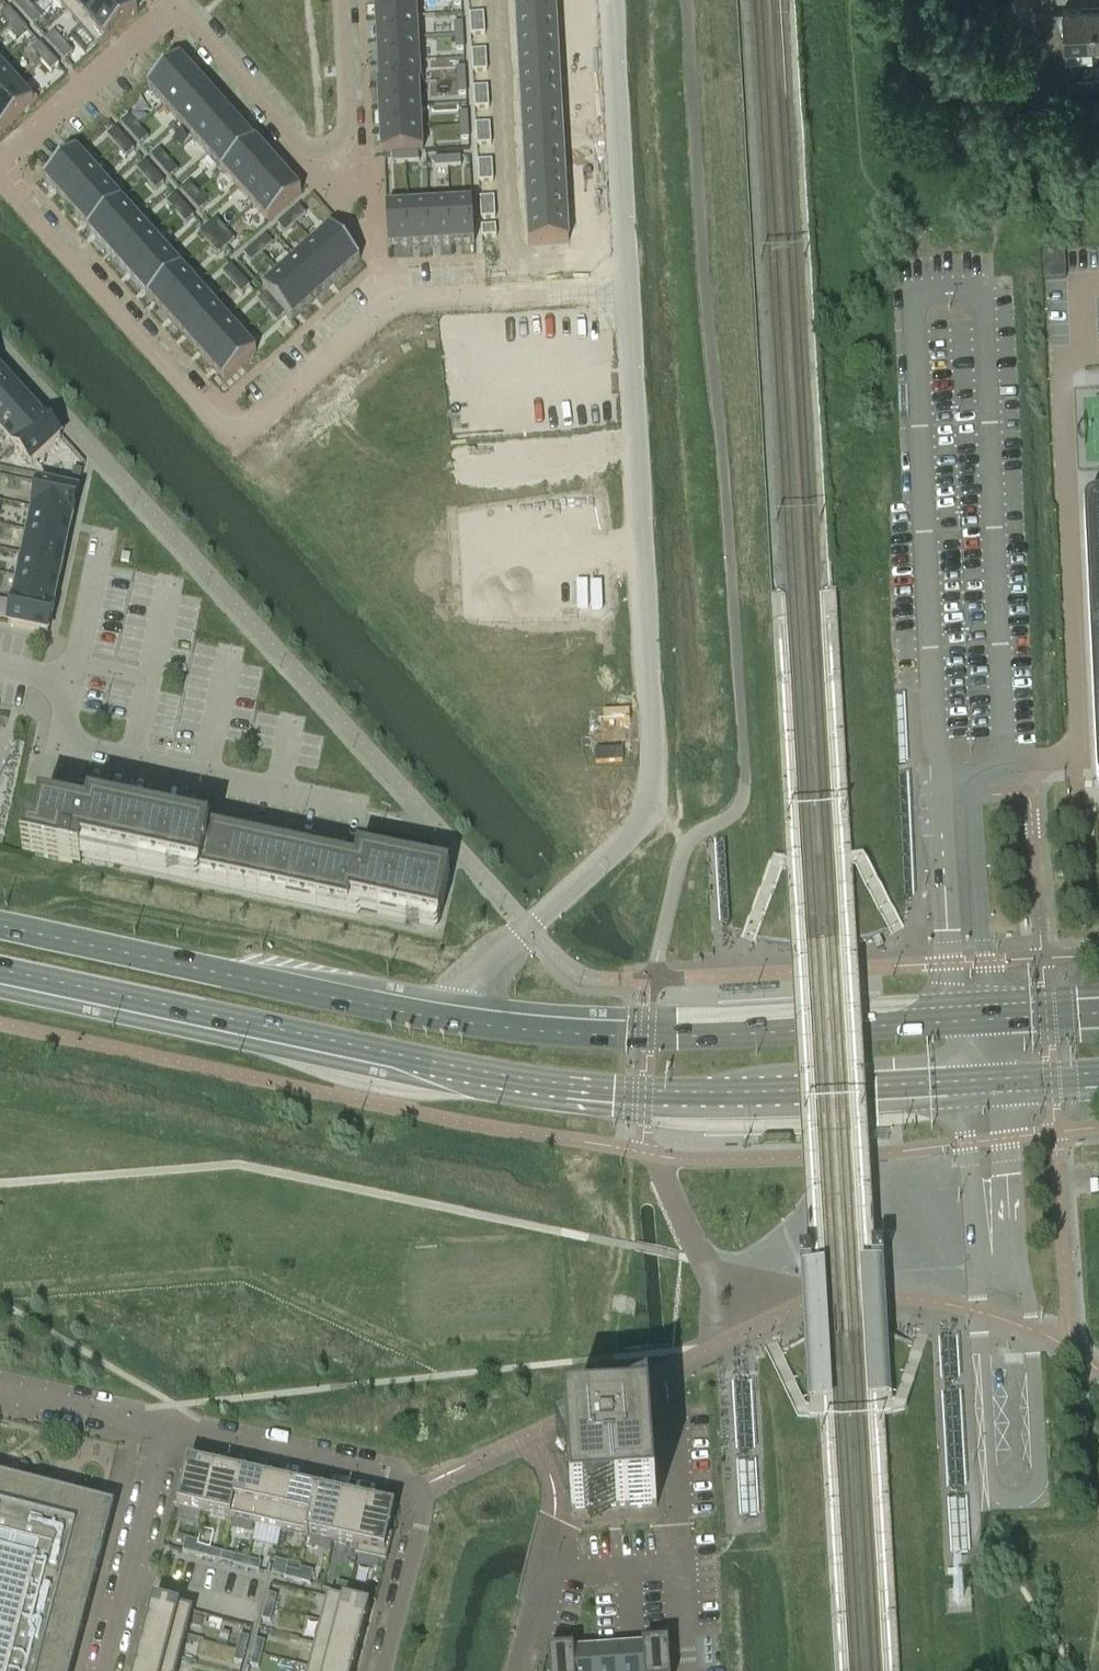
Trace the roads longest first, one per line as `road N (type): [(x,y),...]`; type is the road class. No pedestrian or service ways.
road 1 (primary): [(0,969),(561,1087),(961,1083)]
road 2 (residential): [(631,291),(656,776),(649,800),(636,824),(431,1014)]
road 3 (residential): [(631,291),(391,304),(236,441),(0,181)]
road 4 (primary): [(955,1023),(648,1032),(431,1014)]
road 5 (residential): [(385,1670),(425,1519),(419,1488),(168,1426)]
road 6 (primary): [(431,1014),(0,925)]
road 7 (residential): [(365,811),(59,745),(72,682)]
road 8 (residential): [(179,5),(300,142),(317,150),(335,147),(348,120),(343,0)]
road 9 (residential): [(614,0),(631,291)]
road 10 (residential): [(168,1426),(105,1670)]
road 11 (residential): [(179,5),(0,164)]
road 12 (residential): [(0,1388),(168,1426)]
road 13 (residential): [(680,1564),(669,1402)]
road 14 (residential): [(72,682),(103,533)]
road 15 (residential): [(543,1570),(680,1564)]

